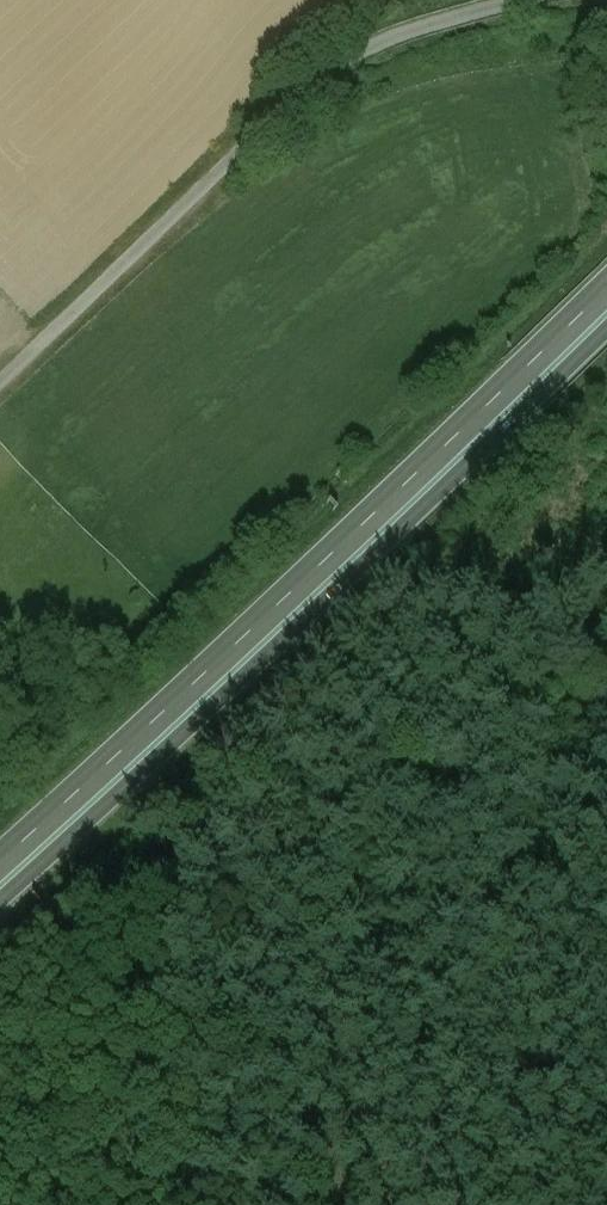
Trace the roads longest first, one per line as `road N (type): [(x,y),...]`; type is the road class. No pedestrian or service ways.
road 1 (trunk): [(606,285),(0,860)]
road 2 (trunk): [(0,891),(606,331)]

